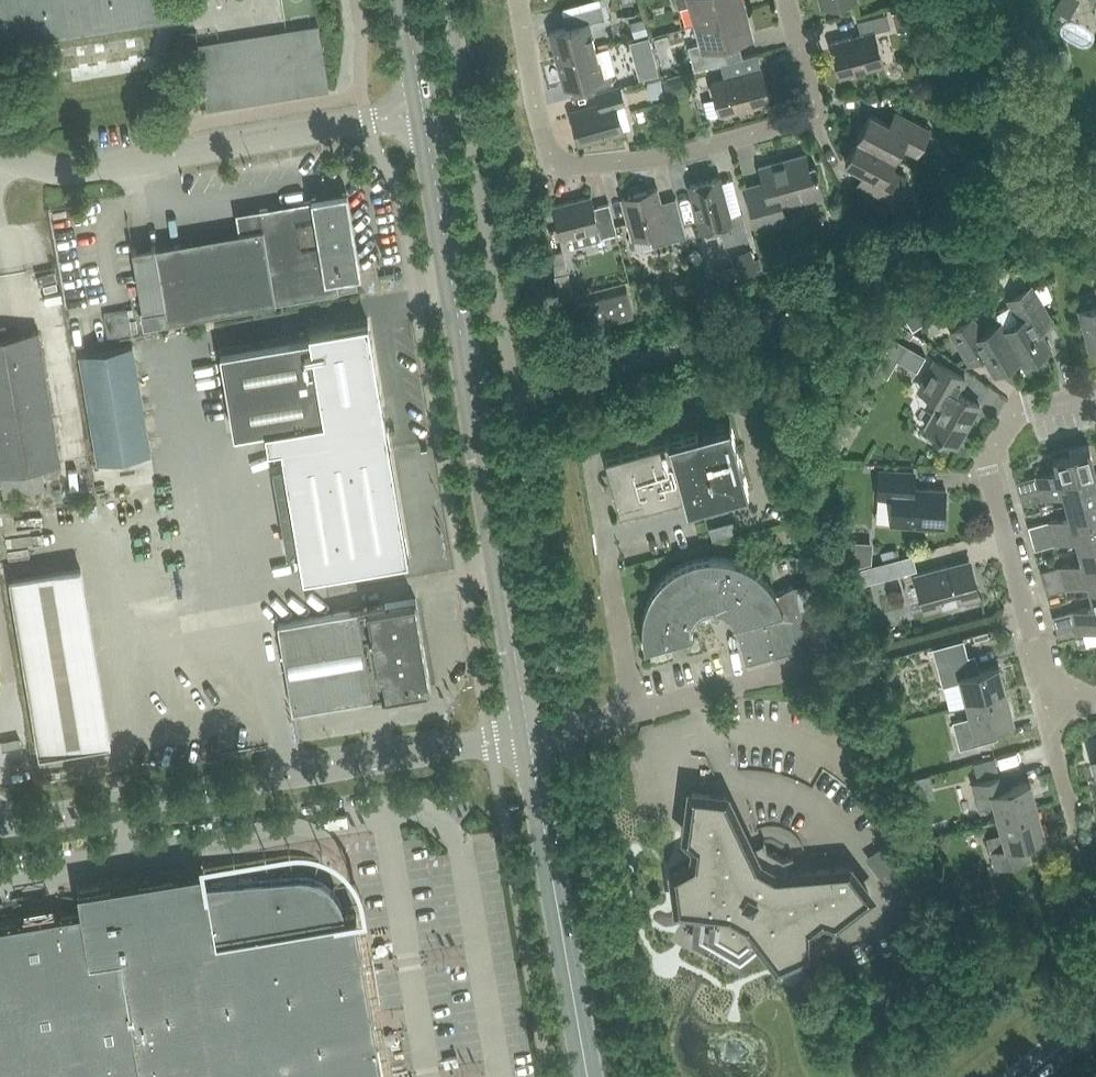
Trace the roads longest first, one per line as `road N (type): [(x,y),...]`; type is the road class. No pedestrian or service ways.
road 1 (tertiary): [(527,739),(424,114)]
road 2 (unclassified): [(0,825),(527,739)]
road 3 (unclassified): [(0,154),(76,171),(424,114)]
road 4 (residential): [(1052,711),(985,462),(1016,414),(1095,393)]
road 5 (residential): [(555,170),(675,155),(818,116),(786,0)]
road 6 (tertiary): [(587,1076),(527,739)]
road 7 (residential): [(555,170),(519,0)]
road 8 (residential): [(1084,856),(1052,711)]

